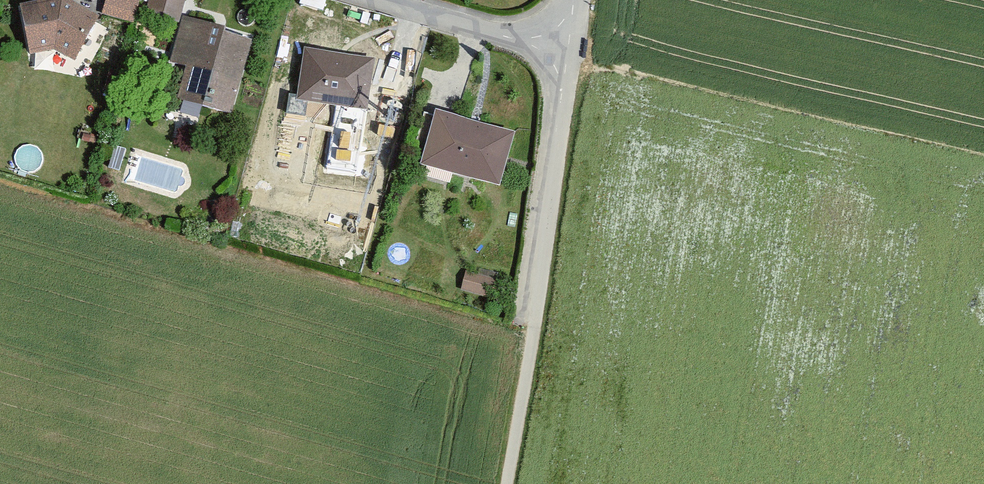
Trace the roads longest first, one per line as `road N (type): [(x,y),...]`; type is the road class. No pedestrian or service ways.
road 1 (residential): [(568,53),(536,325)]
road 2 (residential): [(568,53),(380,0)]
road 3 (track): [(536,325),(508,483)]

